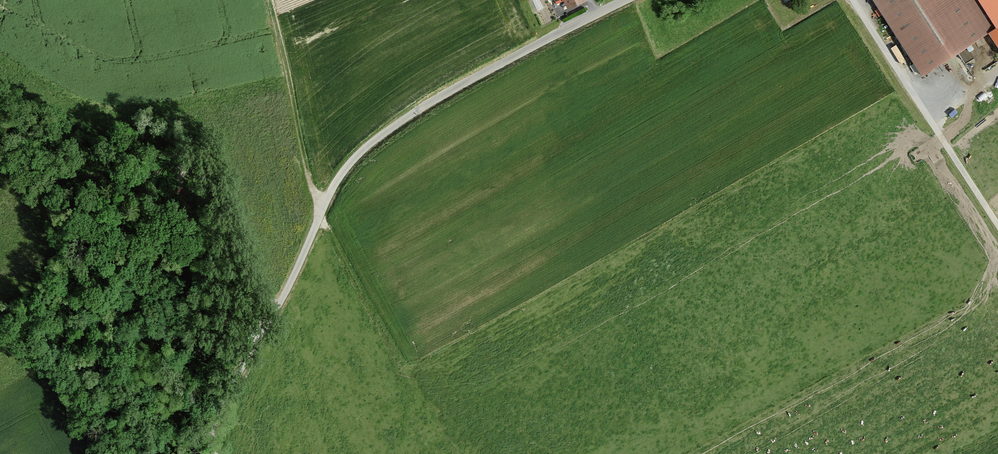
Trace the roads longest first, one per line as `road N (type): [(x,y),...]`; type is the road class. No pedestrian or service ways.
road 1 (unclassified): [(202,453),(356,156),(456,88),(626,0)]
road 2 (track): [(450,453),(320,215),(269,0)]
road 3 (track): [(854,0),(997,228)]

